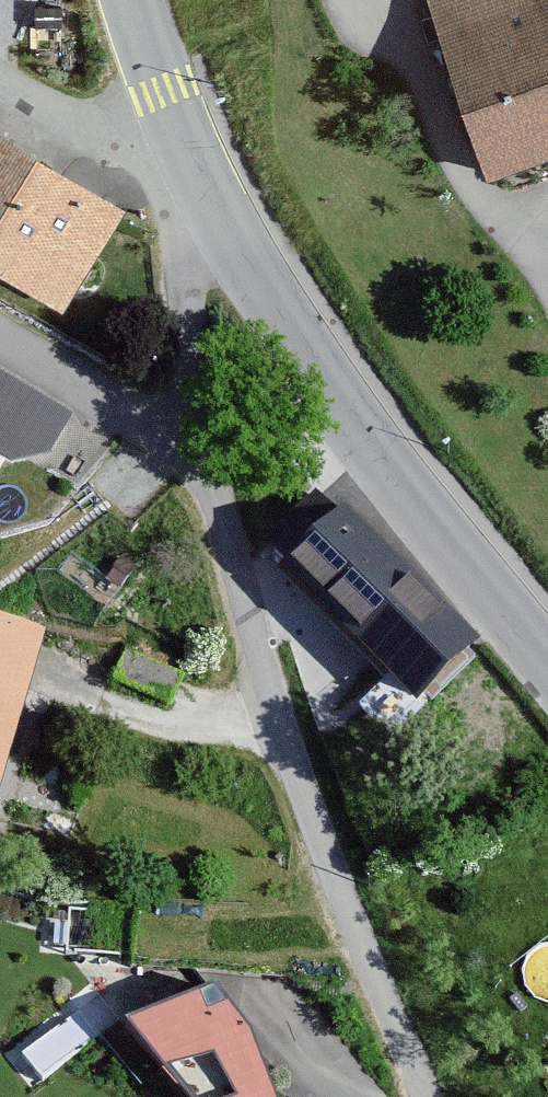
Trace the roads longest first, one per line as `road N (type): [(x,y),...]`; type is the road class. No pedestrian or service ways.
road 1 (residential): [(415,1096),(273,691),(196,430)]
road 2 (tertiary): [(209,194),(448,542),(547,664)]
road 3 (residential): [(209,194),(0,62)]
road 4 (residential): [(196,430),(185,286),(192,234),(209,194)]
road 5 (residential): [(196,430),(95,398),(0,342)]
road 6 (tertiary): [(133,0),(209,194)]

